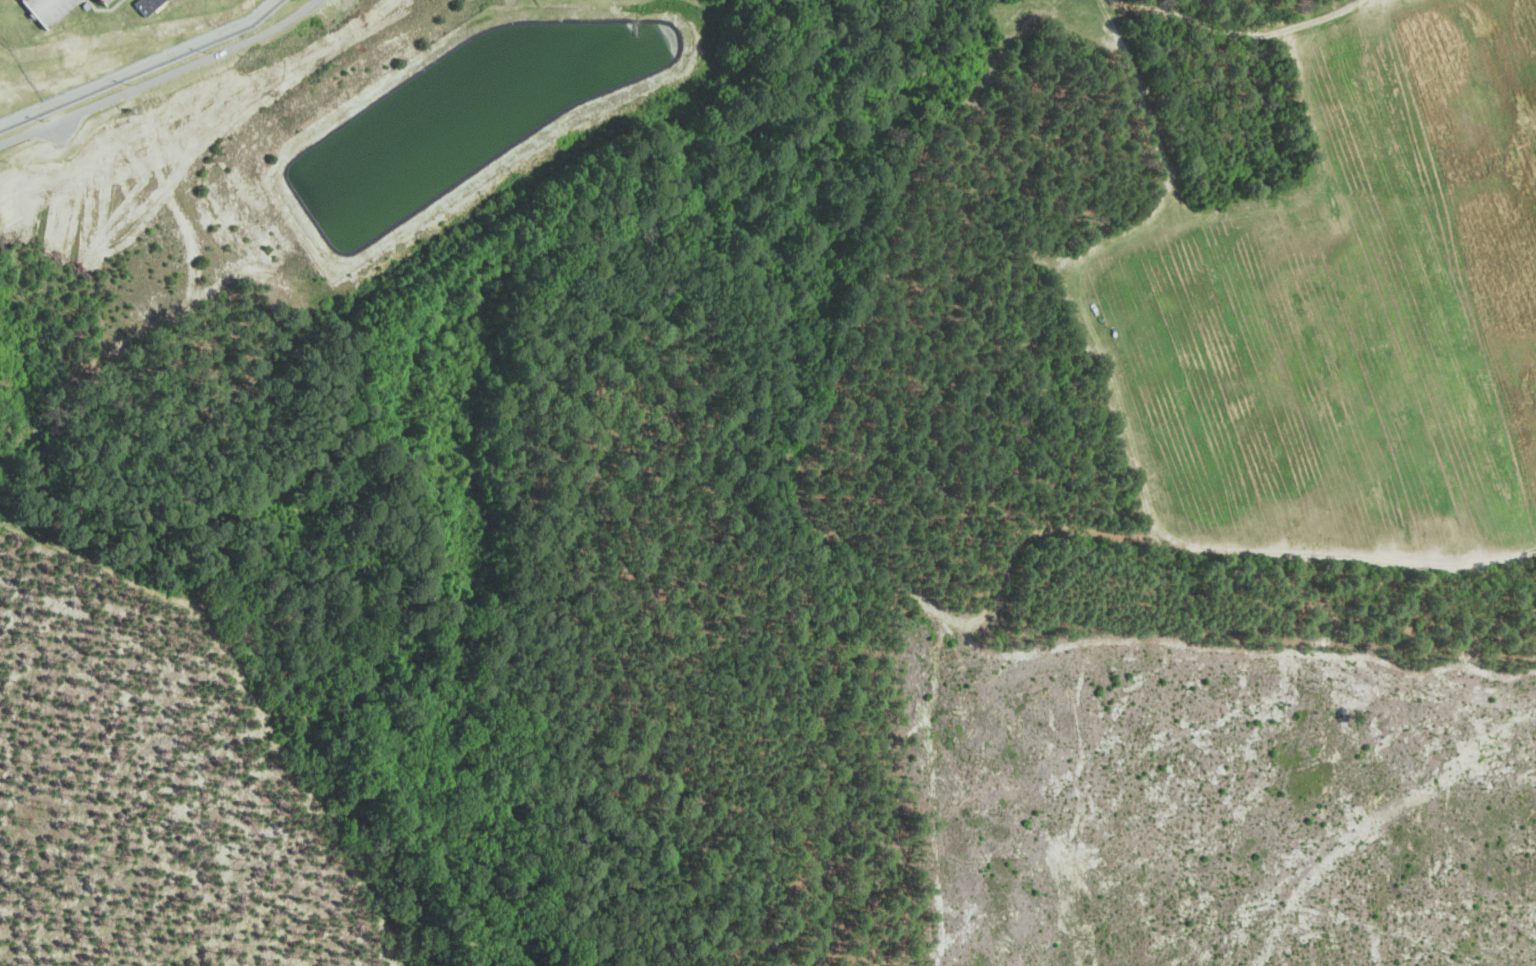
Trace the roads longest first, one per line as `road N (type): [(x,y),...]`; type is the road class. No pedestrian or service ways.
road 1 (residential): [(0,146),(268,32),(318,0)]

